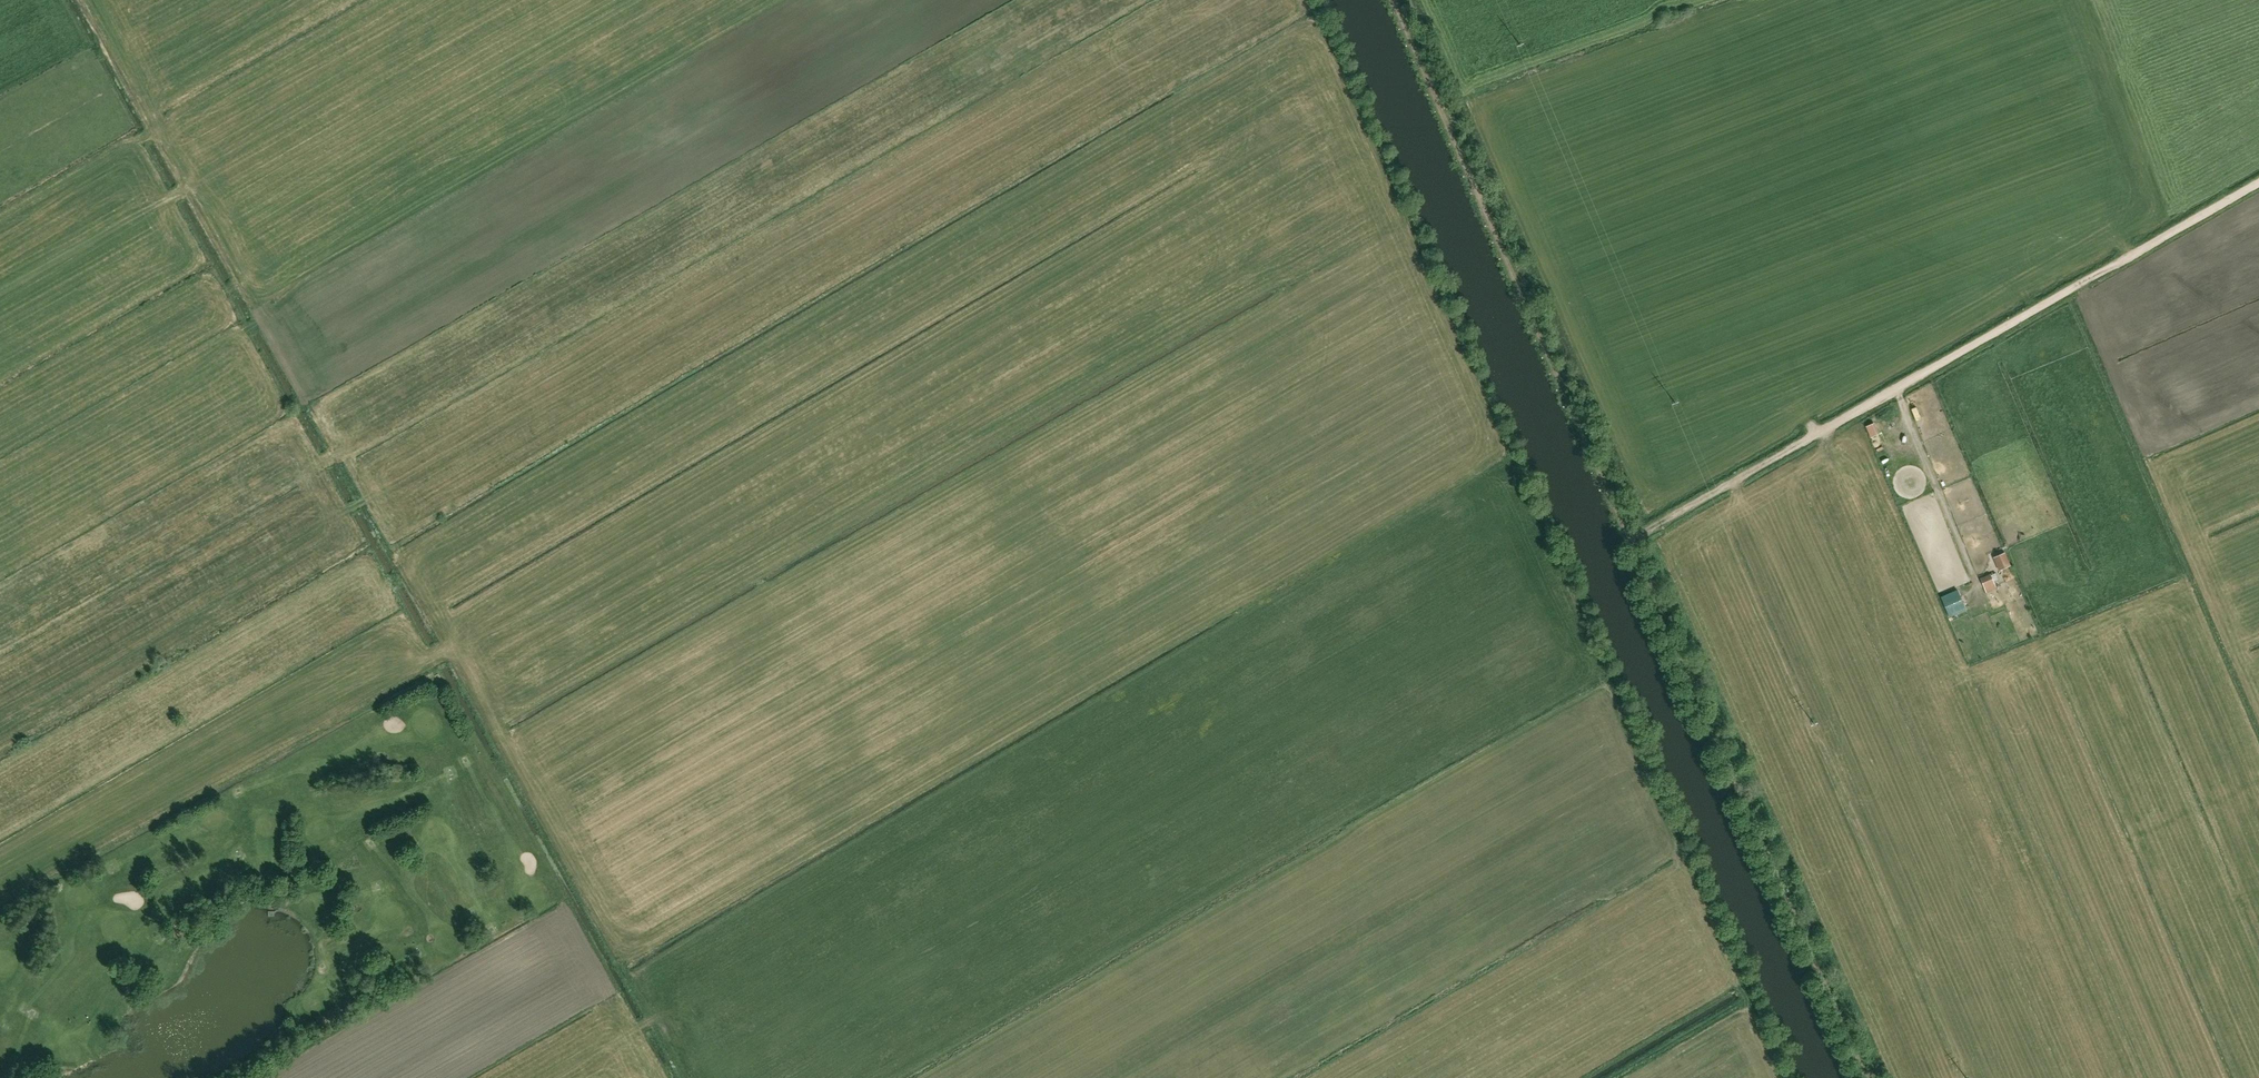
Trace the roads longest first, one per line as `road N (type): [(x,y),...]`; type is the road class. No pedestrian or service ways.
road 1 (track): [(1404,0),(1876,1077)]
road 2 (track): [(2258,183),(1637,533)]

